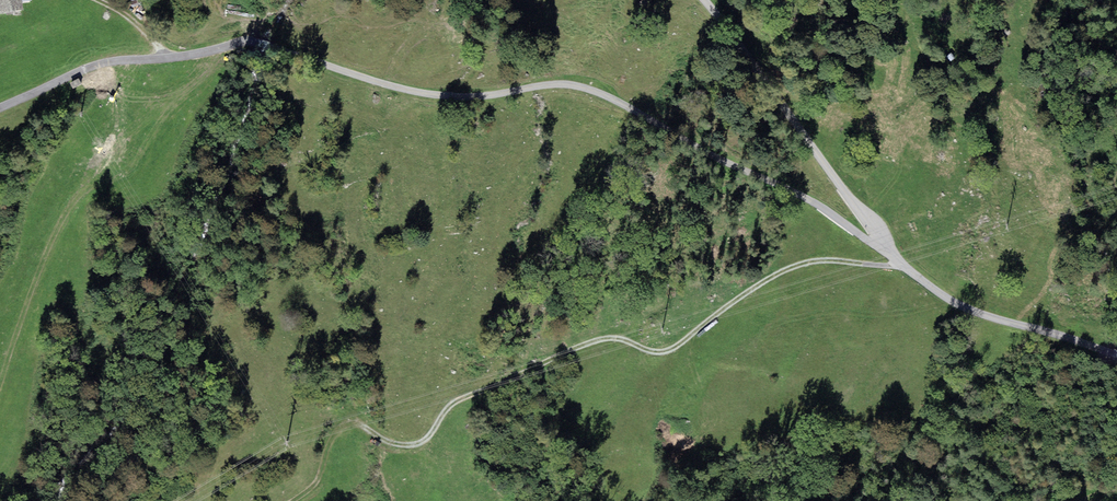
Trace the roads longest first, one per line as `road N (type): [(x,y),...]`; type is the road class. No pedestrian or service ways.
road 1 (residential): [(0,109),(79,71),(248,40),(454,96),(569,85),(634,110),(887,248)]
road 2 (track): [(900,263),(817,262),(773,277),(661,354),(622,337),(529,367),(453,402),(416,447),(393,444),(332,411),(316,482),(289,500)]
road 3 (unclassified): [(703,0),(779,92),(887,248)]
road 4 (unclassified): [(887,248),(980,315),(1116,355)]

